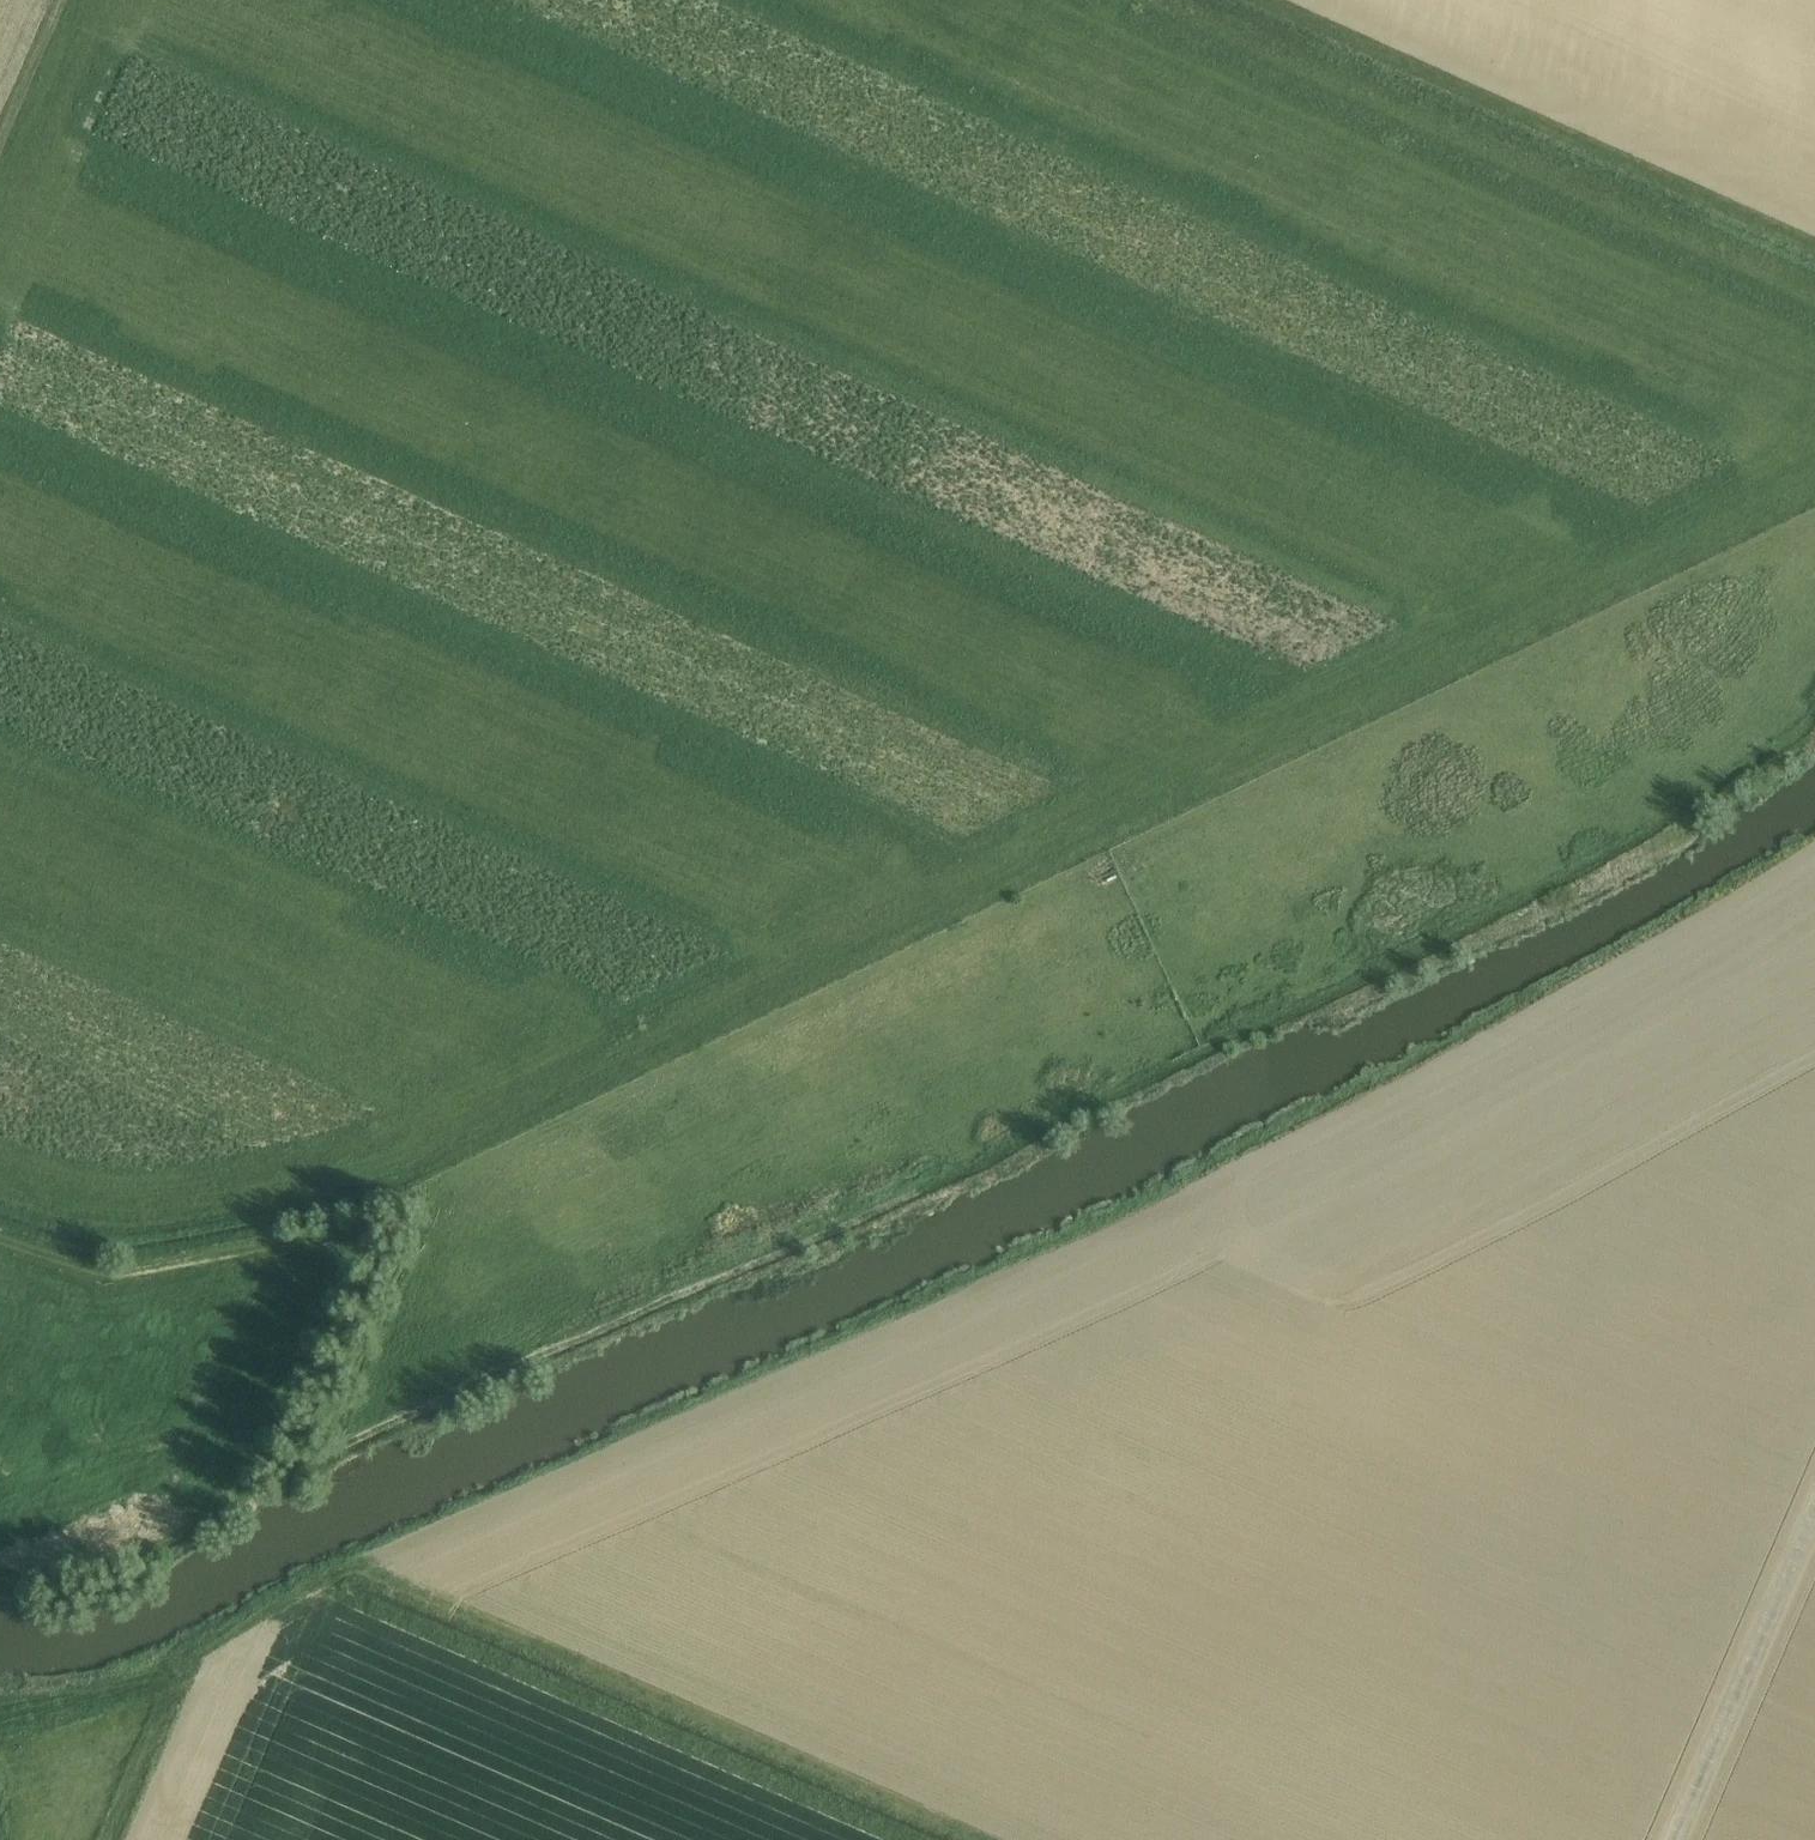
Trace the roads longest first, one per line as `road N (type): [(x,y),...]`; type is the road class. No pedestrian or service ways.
road 1 (track): [(1814,1517),(1673,1839)]

